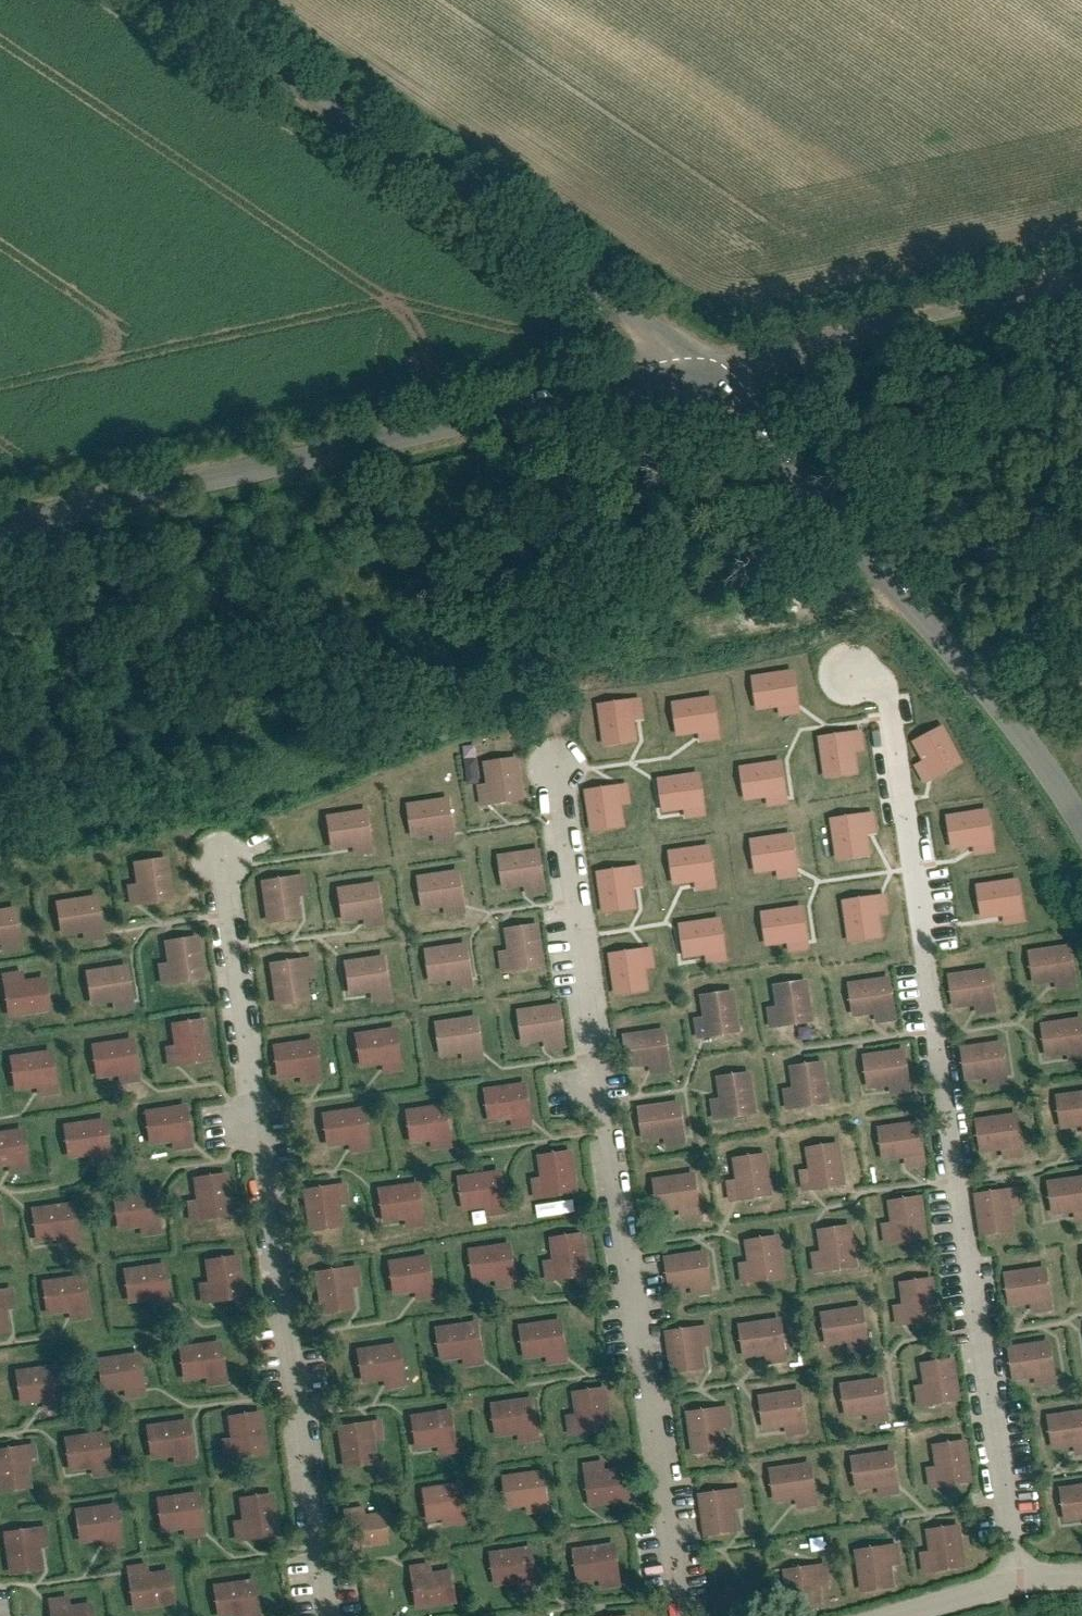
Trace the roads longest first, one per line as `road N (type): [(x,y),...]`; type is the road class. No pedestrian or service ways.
road 1 (unclassified): [(690,367),(0,525)]
road 2 (unclassified): [(690,367),(156,0)]
road 3 (unclassified): [(1081,835),(1007,721),(911,603),(690,367)]
road 4 (unclassified): [(1081,282),(690,367)]

